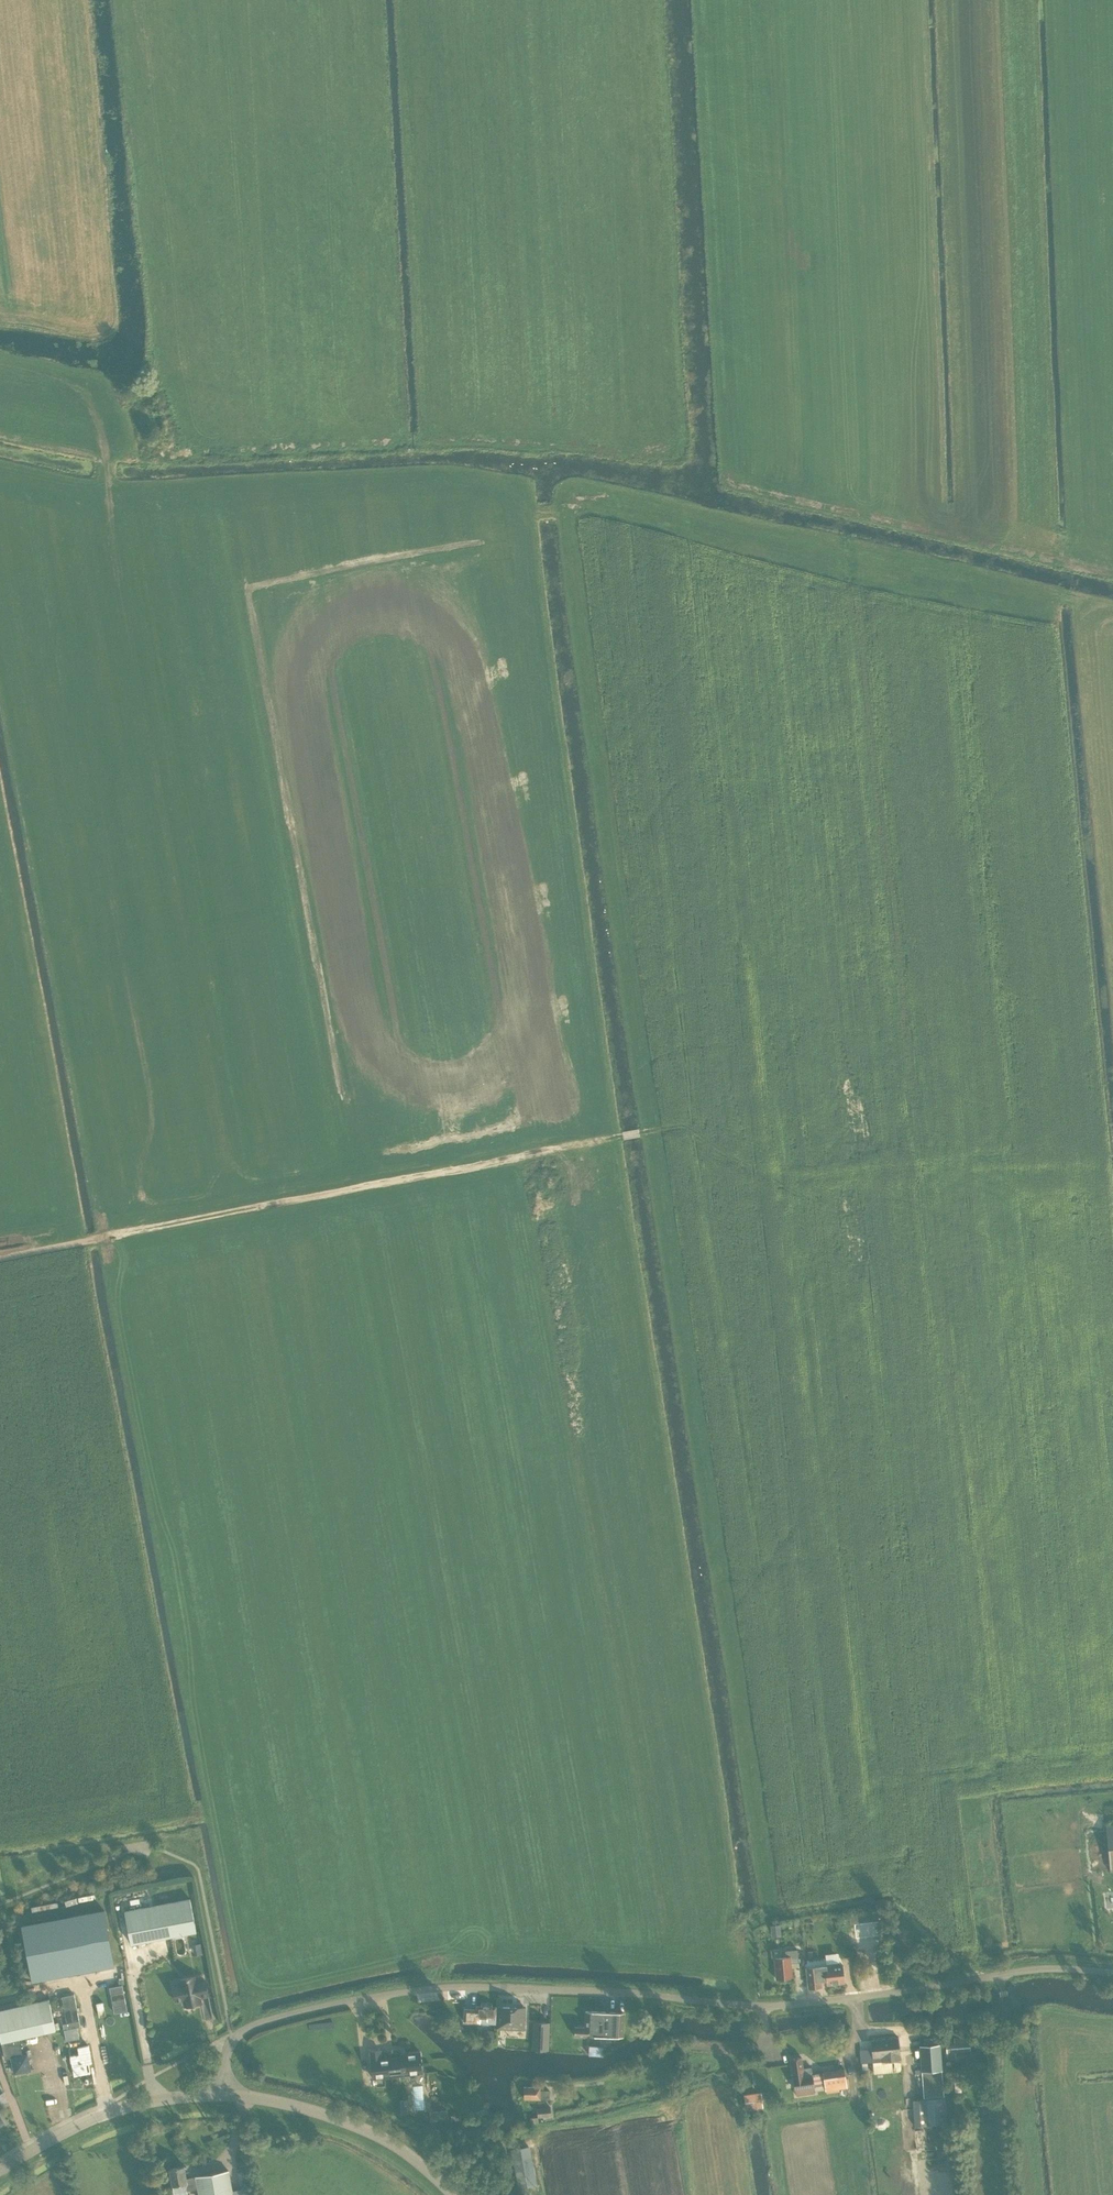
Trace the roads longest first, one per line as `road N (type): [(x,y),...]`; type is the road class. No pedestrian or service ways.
road 1 (unclassified): [(224,2095),(227,2050),(244,2029),(408,1991),(492,1987),(771,2005),(1022,1970),(1112,1972)]
road 2 (tertiary): [(454,2194),(374,2134),(295,2105),(224,2095)]
road 3 (tertiary): [(0,2169),(113,2109),(224,2095)]
road 4 (track): [(1001,1974),(1007,2194)]

